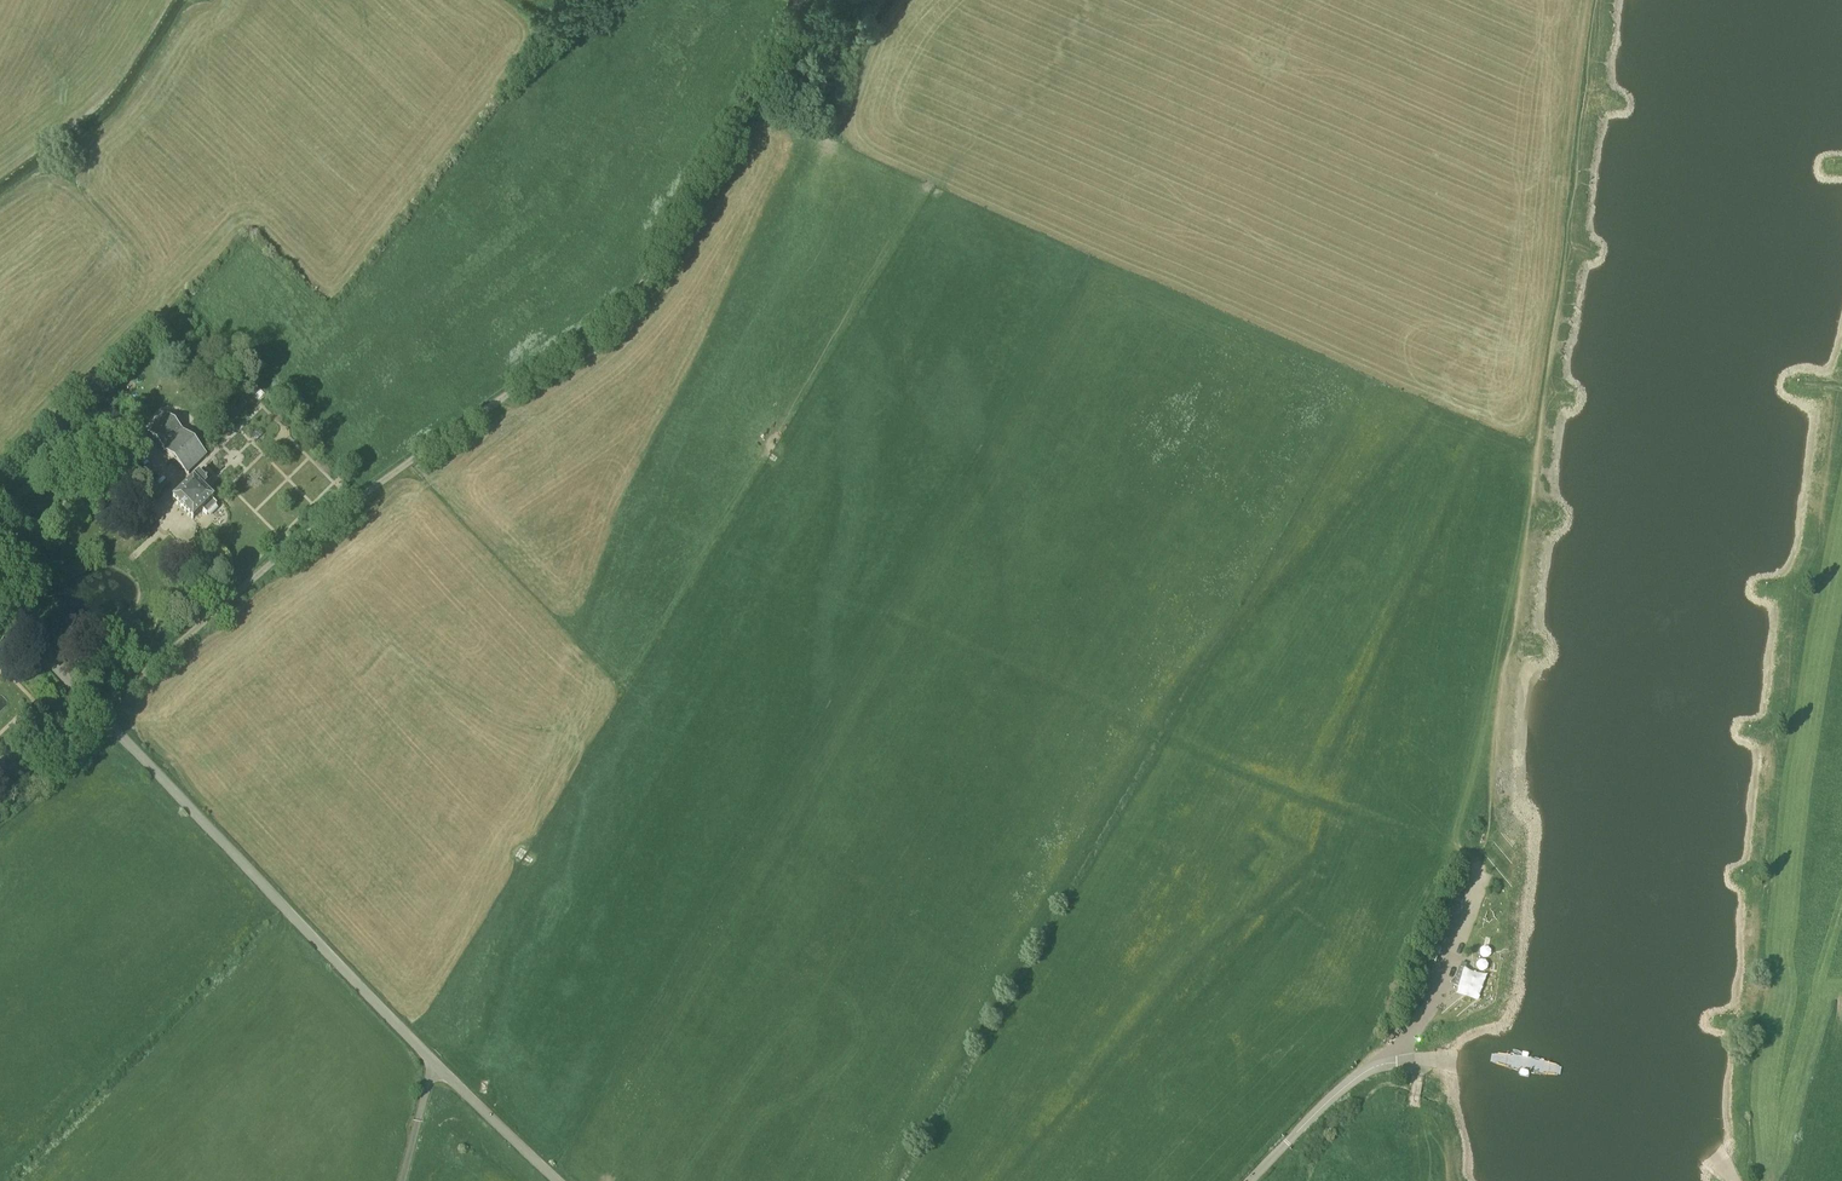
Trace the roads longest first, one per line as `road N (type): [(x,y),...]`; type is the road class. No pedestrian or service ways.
road 1 (unclassified): [(98,712),(361,490),(601,318),(639,272),(787,1)]
road 2 (tertiary): [(556,1180),(435,1066),(98,712)]
road 3 (tertiary): [(1445,1062),(1387,1066),(1353,1082),(1256,1180)]
road 4 (tertiary): [(98,712),(0,609)]

